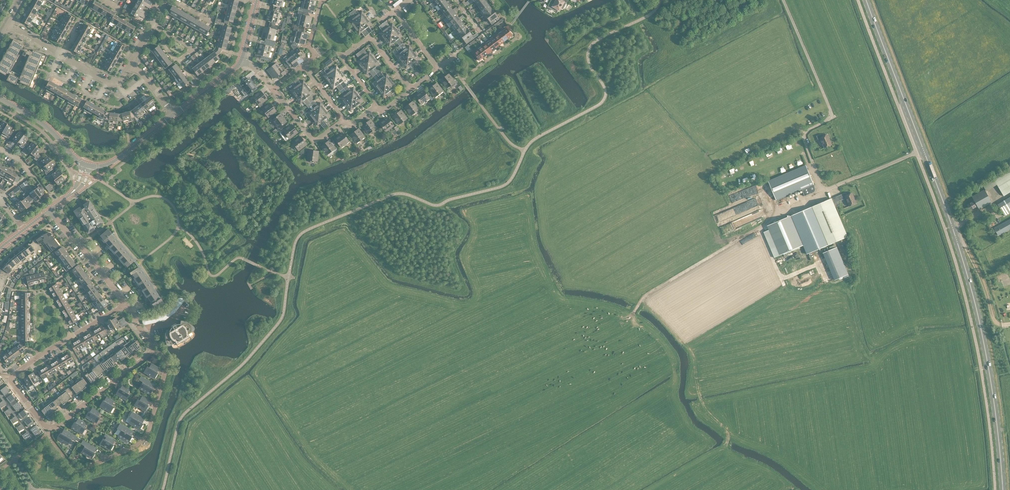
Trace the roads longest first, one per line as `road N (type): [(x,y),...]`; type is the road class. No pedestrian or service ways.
road 1 (primary): [(1003,489),(973,296),(867,0)]
road 2 (residential): [(50,431),(73,471),(143,443),(168,362),(153,350)]
road 3 (track): [(644,299),(824,190)]
road 4 (track): [(730,438),(700,399),(692,352),(644,299)]
road 5 (residential): [(379,109),(341,57),(356,46),(371,37),(410,89)]
road 6 (residential): [(10,379),(123,306)]
road 7 (track): [(653,489),(730,438),(768,450)]
road 8 (residential): [(153,350),(50,431)]
road 9 (residential): [(123,306),(51,210)]

